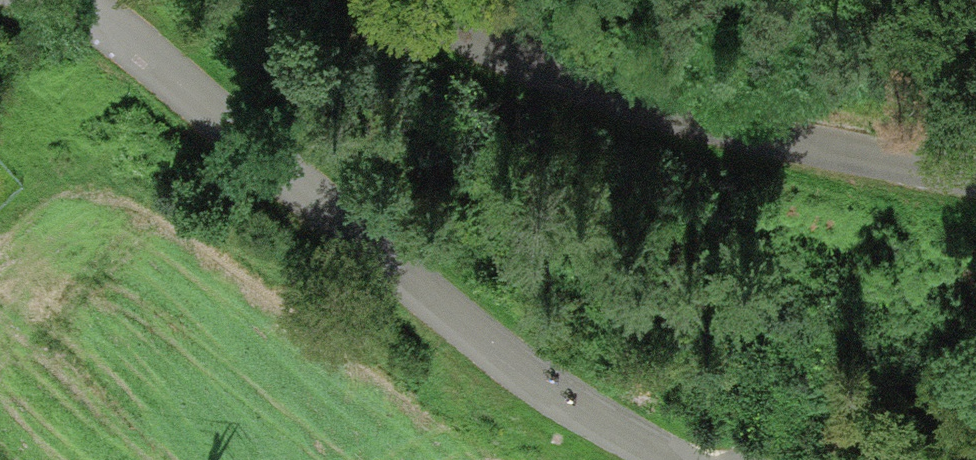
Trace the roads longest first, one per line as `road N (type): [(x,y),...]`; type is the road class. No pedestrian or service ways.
road 1 (unclassified): [(49,0),(95,23),(588,416),(662,459)]
road 2 (track): [(409,0),(557,79),(740,142),(975,185)]

